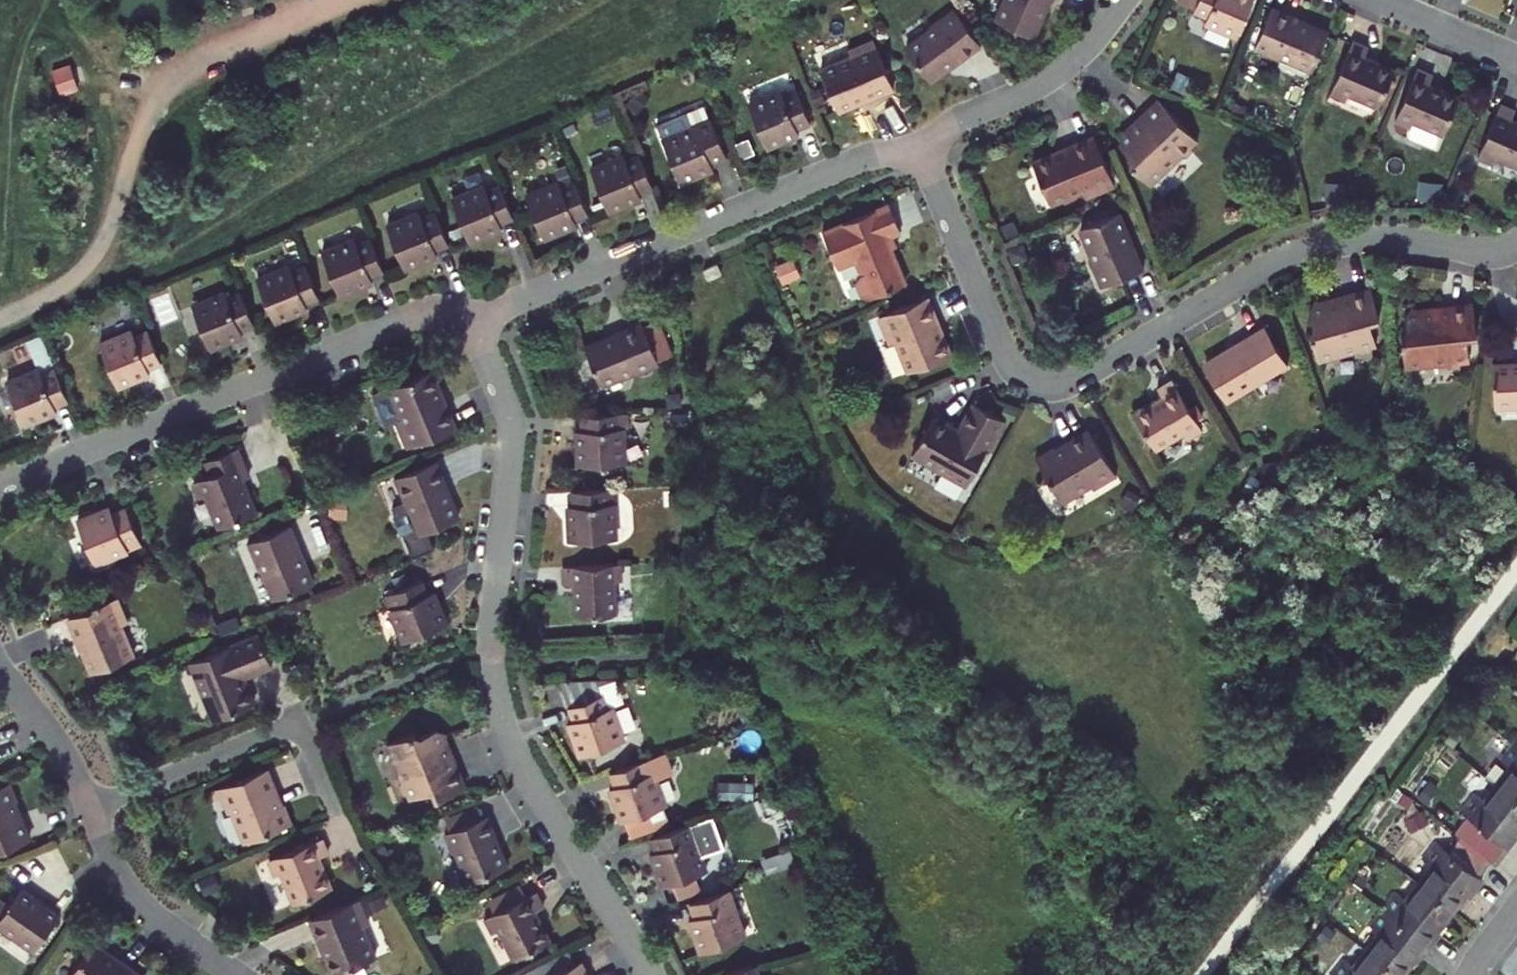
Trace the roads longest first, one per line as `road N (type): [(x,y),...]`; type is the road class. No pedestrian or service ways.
road 1 (residential): [(1516,242),(1477,249),(1382,237),(1314,247),(1088,373),(1037,380),(1010,363),(998,341),(915,142)]
road 2 (residential): [(466,323),(511,426),(491,660),(504,718),(528,775),(651,974)]
road 3 (residential): [(0,487),(412,320),(443,314),(466,323)]
road 4 (residential): [(466,323),(915,142)]
road 5 (residential): [(89,809),(293,726),(328,803)]
road 6 (residential): [(915,142),(1045,82),(1099,39),(1130,0)]
road 7 (residential): [(89,809),(135,897),(238,974)]
road 8 (residential): [(0,665),(61,747),(89,809)]
road 9 (residential): [(1381,0),(1516,58)]

